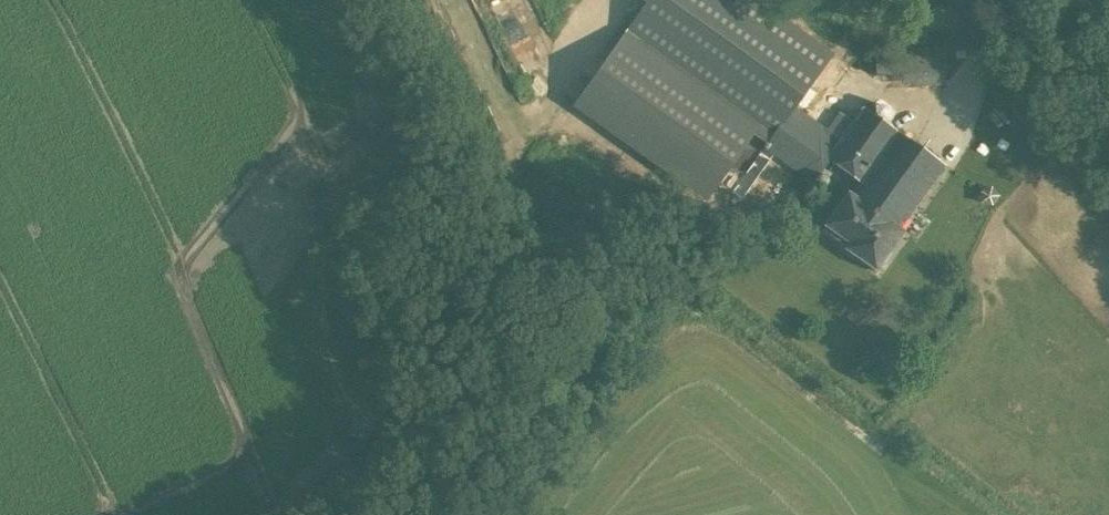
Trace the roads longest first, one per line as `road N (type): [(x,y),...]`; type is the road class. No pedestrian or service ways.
road 1 (unclassified): [(1108,118),(1018,0)]

